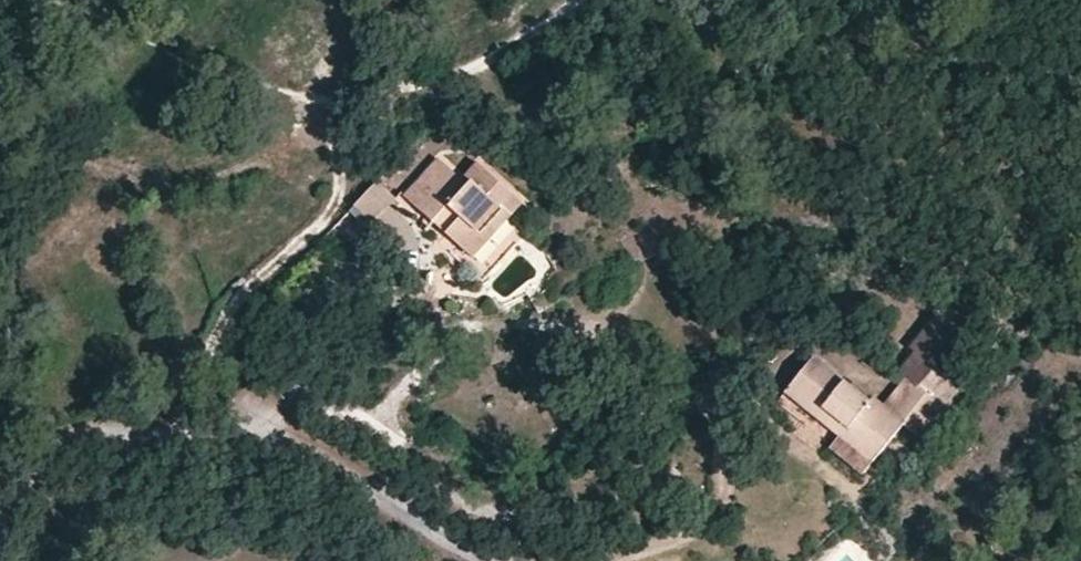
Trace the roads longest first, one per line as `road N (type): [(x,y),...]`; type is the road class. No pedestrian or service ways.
road 1 (track): [(81,0),(168,59),(328,99),(421,88),(471,69),(579,0)]

